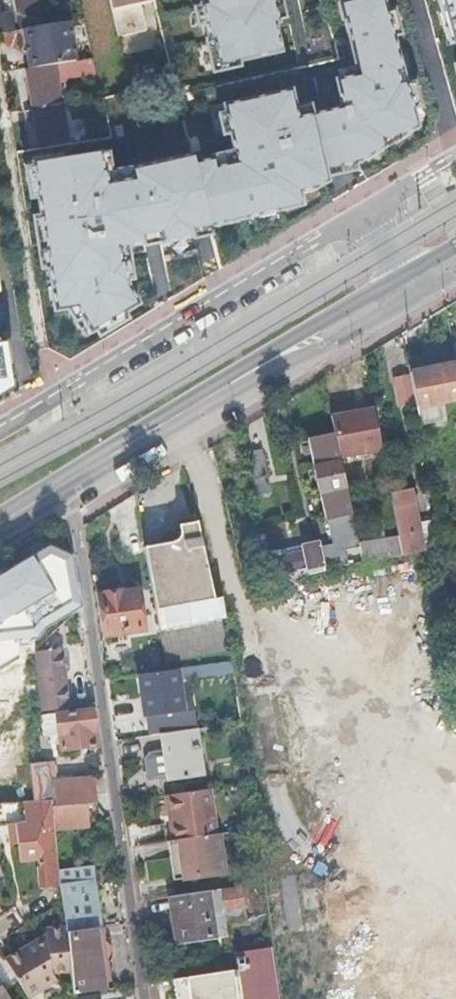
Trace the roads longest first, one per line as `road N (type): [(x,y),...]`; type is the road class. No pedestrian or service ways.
road 1 (unknown): [(204,454),(268,796),(342,886),(455,924)]
road 2 (residential): [(64,485),(141,998)]
road 3 (residential): [(0,431),(362,211)]
road 4 (primary): [(405,285),(64,485)]
road 5 (residential): [(412,0),(455,147)]

